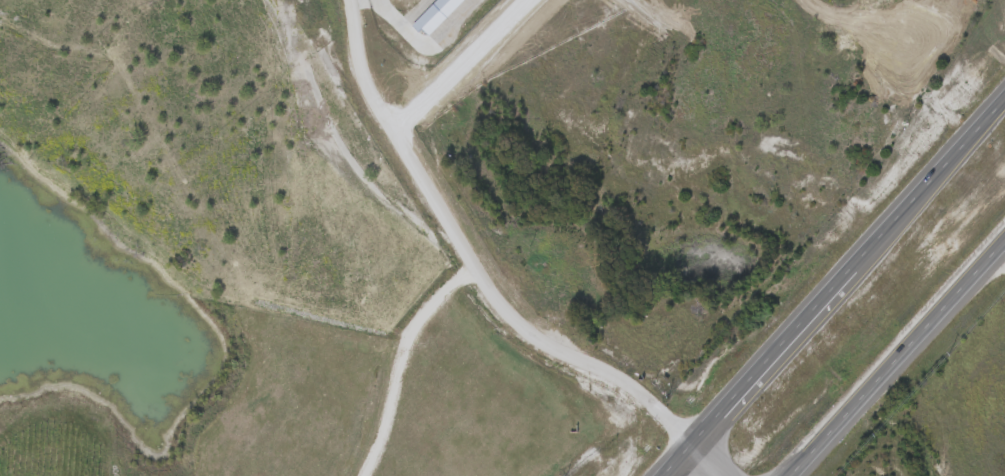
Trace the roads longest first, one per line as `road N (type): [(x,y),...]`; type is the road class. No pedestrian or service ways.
road 1 (residential): [(352,0),(366,74),(500,299),(534,327),(648,390),(720,475)]
road 2 (trunk): [(1004,102),(665,475)]
road 3 (trunk): [(784,475),(1004,236)]
road 4 (residential): [(477,260),(443,283),(410,328),(387,420),(362,475)]
road 5 (residential): [(399,132),(531,0)]

